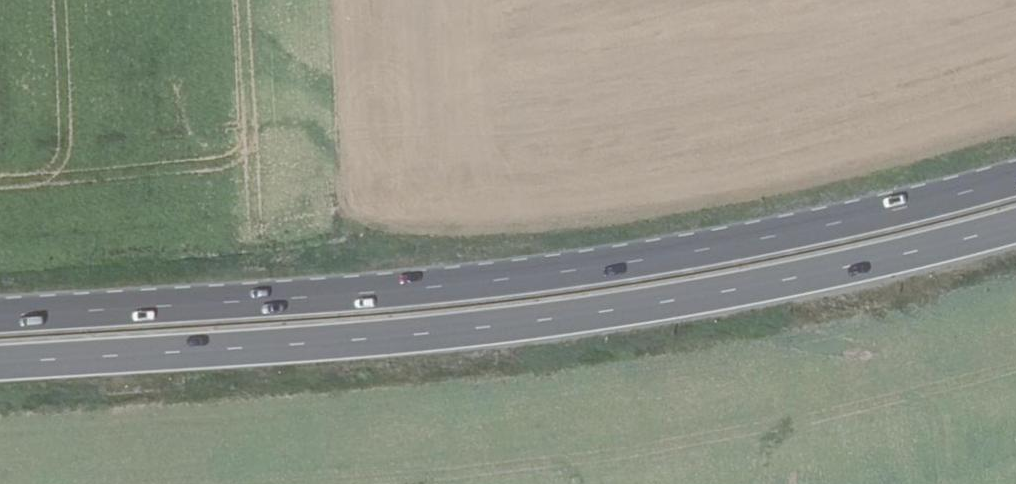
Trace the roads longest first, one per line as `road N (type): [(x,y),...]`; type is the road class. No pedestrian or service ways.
road 1 (trunk): [(1015,178),(673,255),(463,283),(0,316)]
road 2 (trunk): [(0,364),(468,330),(681,299),(1015,226)]

